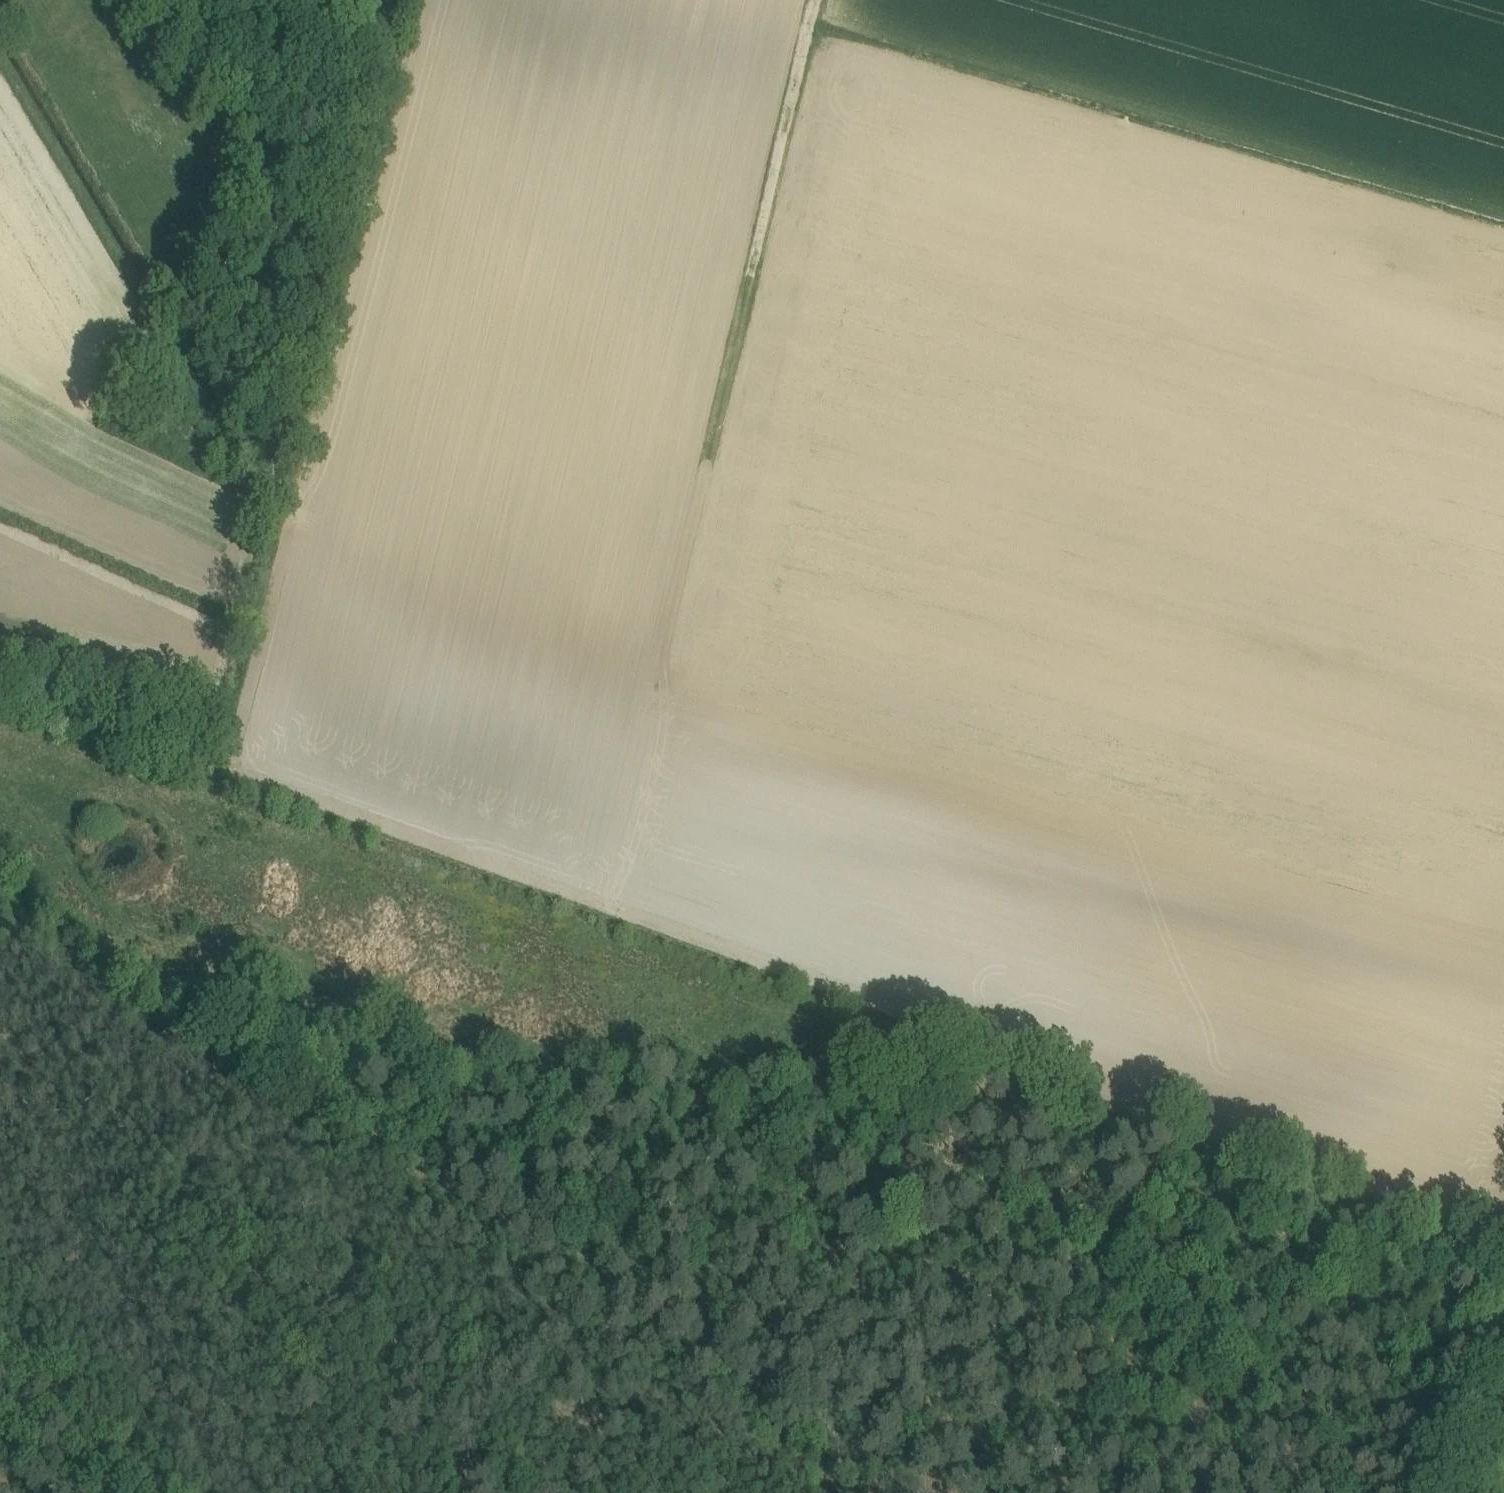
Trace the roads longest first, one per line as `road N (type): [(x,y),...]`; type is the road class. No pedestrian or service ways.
road 1 (track): [(816,0),(702,484)]
road 2 (track): [(1456,1492),(1503,1305)]

